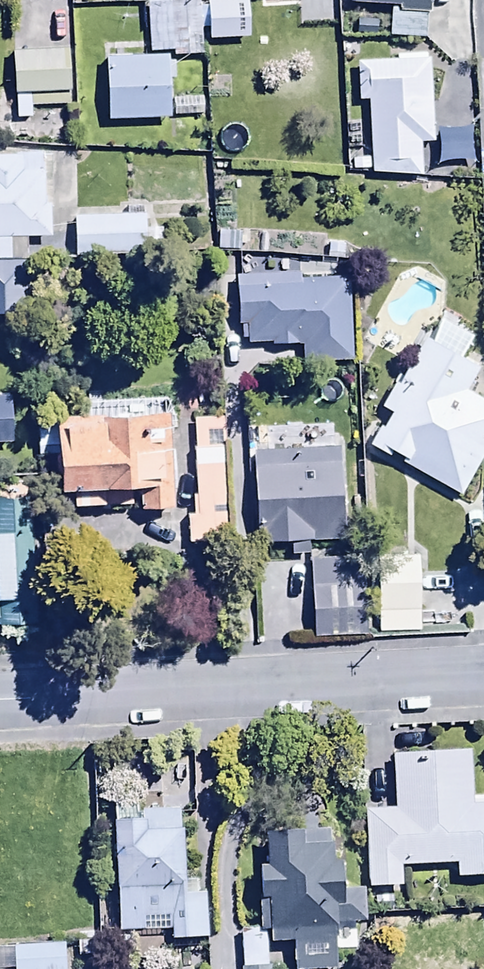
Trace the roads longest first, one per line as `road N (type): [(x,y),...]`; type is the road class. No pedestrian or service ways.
road 1 (residential): [(483,679),(0,705)]

